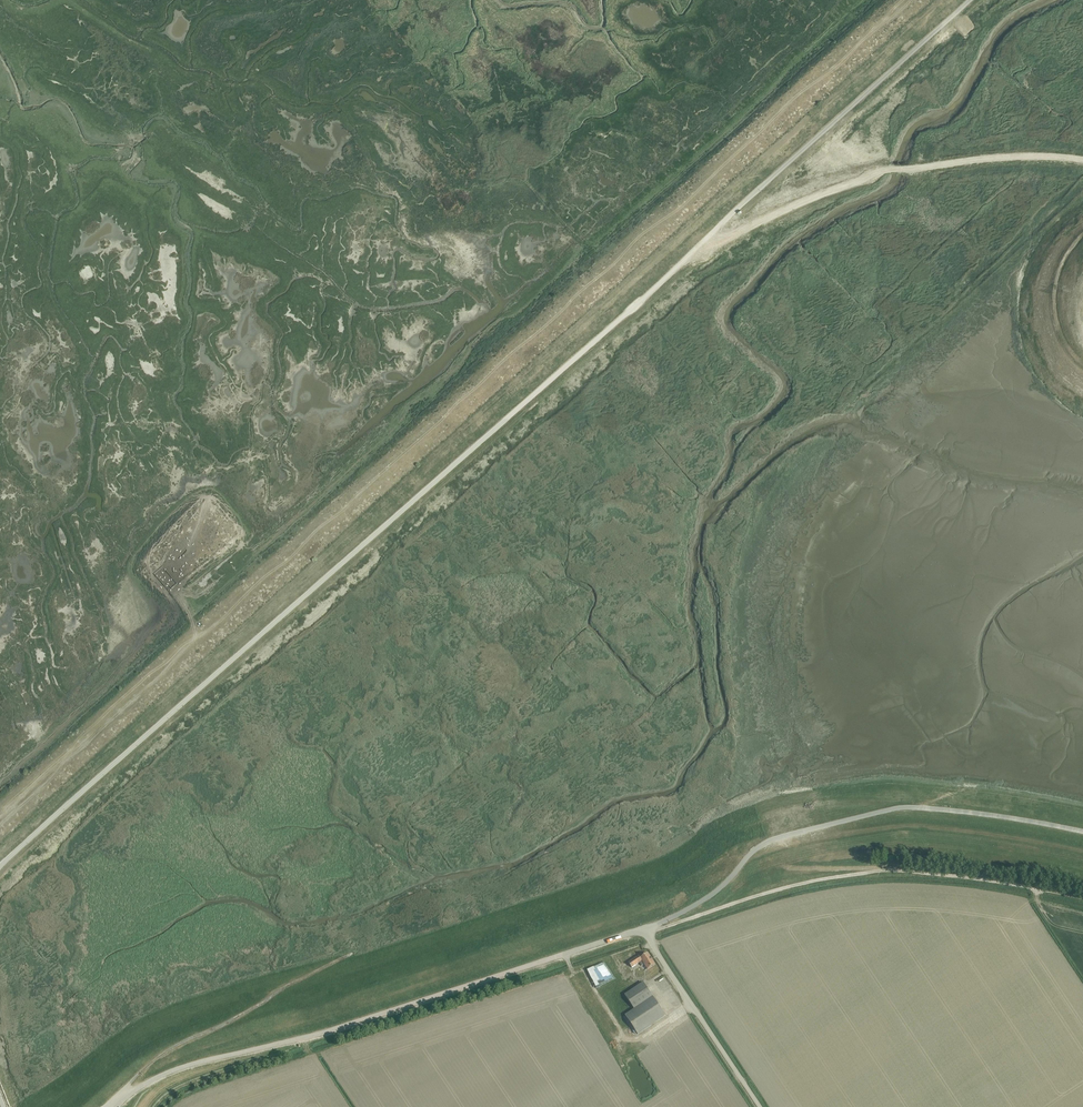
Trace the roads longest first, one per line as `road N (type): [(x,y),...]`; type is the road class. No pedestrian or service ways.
road 1 (track): [(1082,161),(884,170),(706,248),(0,867)]
road 2 (track): [(0,817),(896,0)]
road 3 (unclassified): [(118,1106),(141,1085),(189,1065),(335,1029),(646,928)]
road 4 (unclassified): [(646,928),(711,896),(765,843),(903,807),(1082,832)]
road 5 (track): [(134,1091),(128,1085),(168,1051),(346,957)]
road 6 (track): [(891,870),(780,889),(646,928)]
road 7 (unclassified): [(761,1106),(646,928)]
road 8 (track): [(891,870),(1082,899)]

